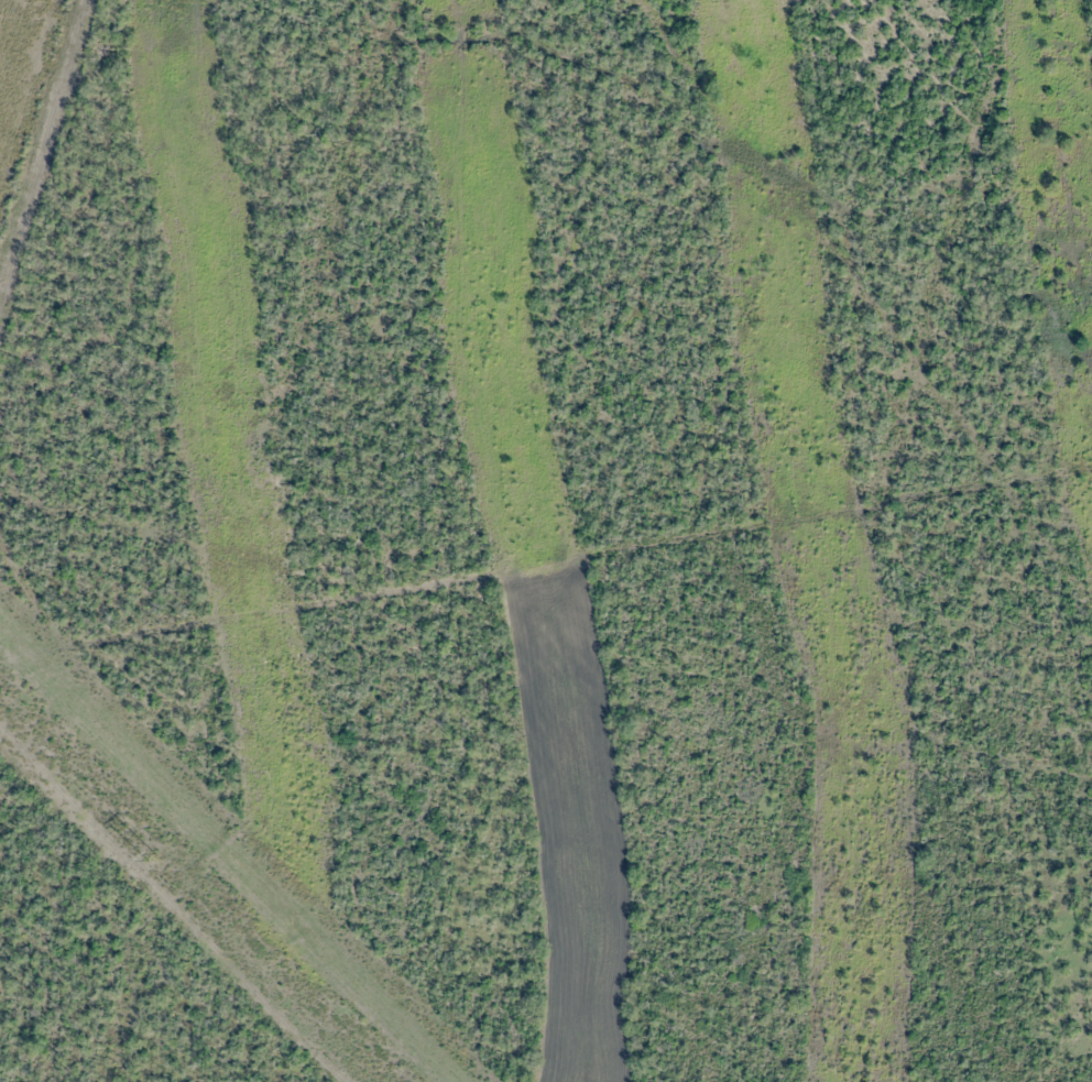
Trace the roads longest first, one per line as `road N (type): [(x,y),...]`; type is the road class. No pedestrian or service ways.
road 1 (track): [(0,284),(84,0)]

